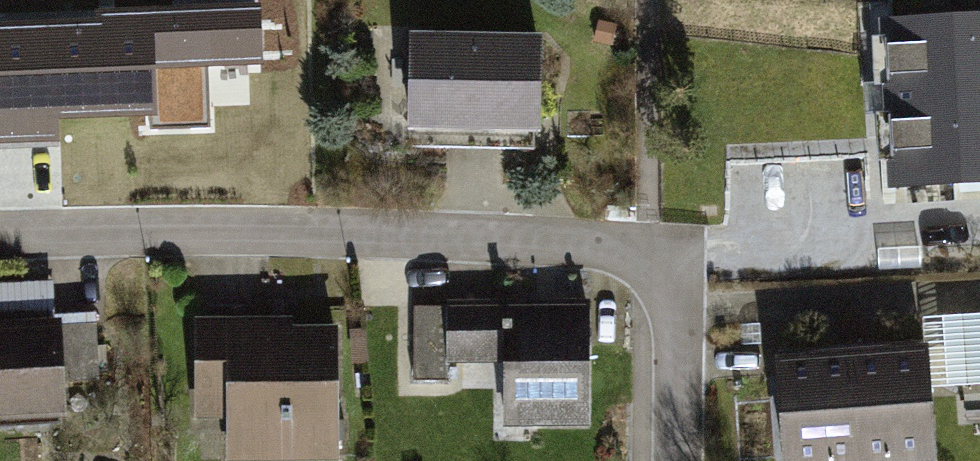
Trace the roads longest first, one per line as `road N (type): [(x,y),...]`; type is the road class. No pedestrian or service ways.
road 1 (residential): [(673,460),(674,308),(649,257),(618,247),(272,231),(0,236)]
road 2 (track): [(649,257),(979,223)]

